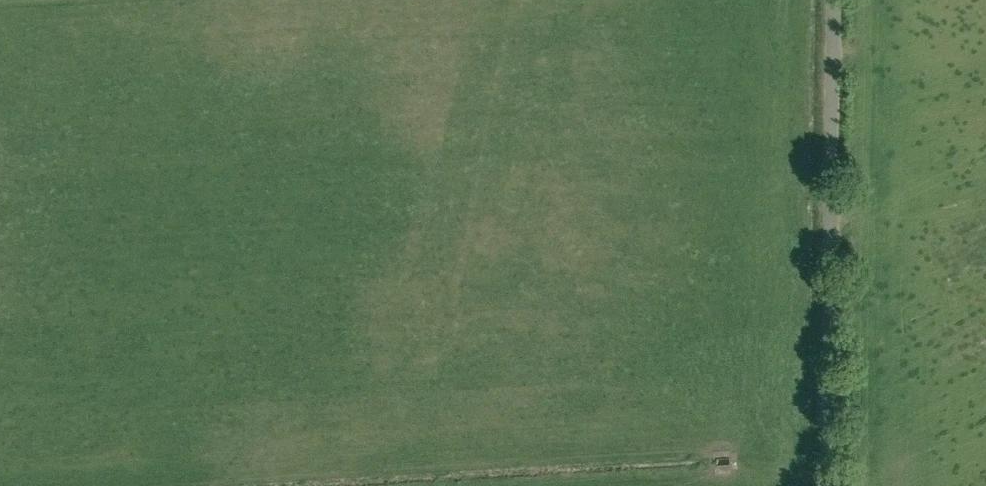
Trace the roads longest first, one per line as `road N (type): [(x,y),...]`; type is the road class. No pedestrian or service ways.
road 1 (unclassified): [(829,485),(836,0)]

